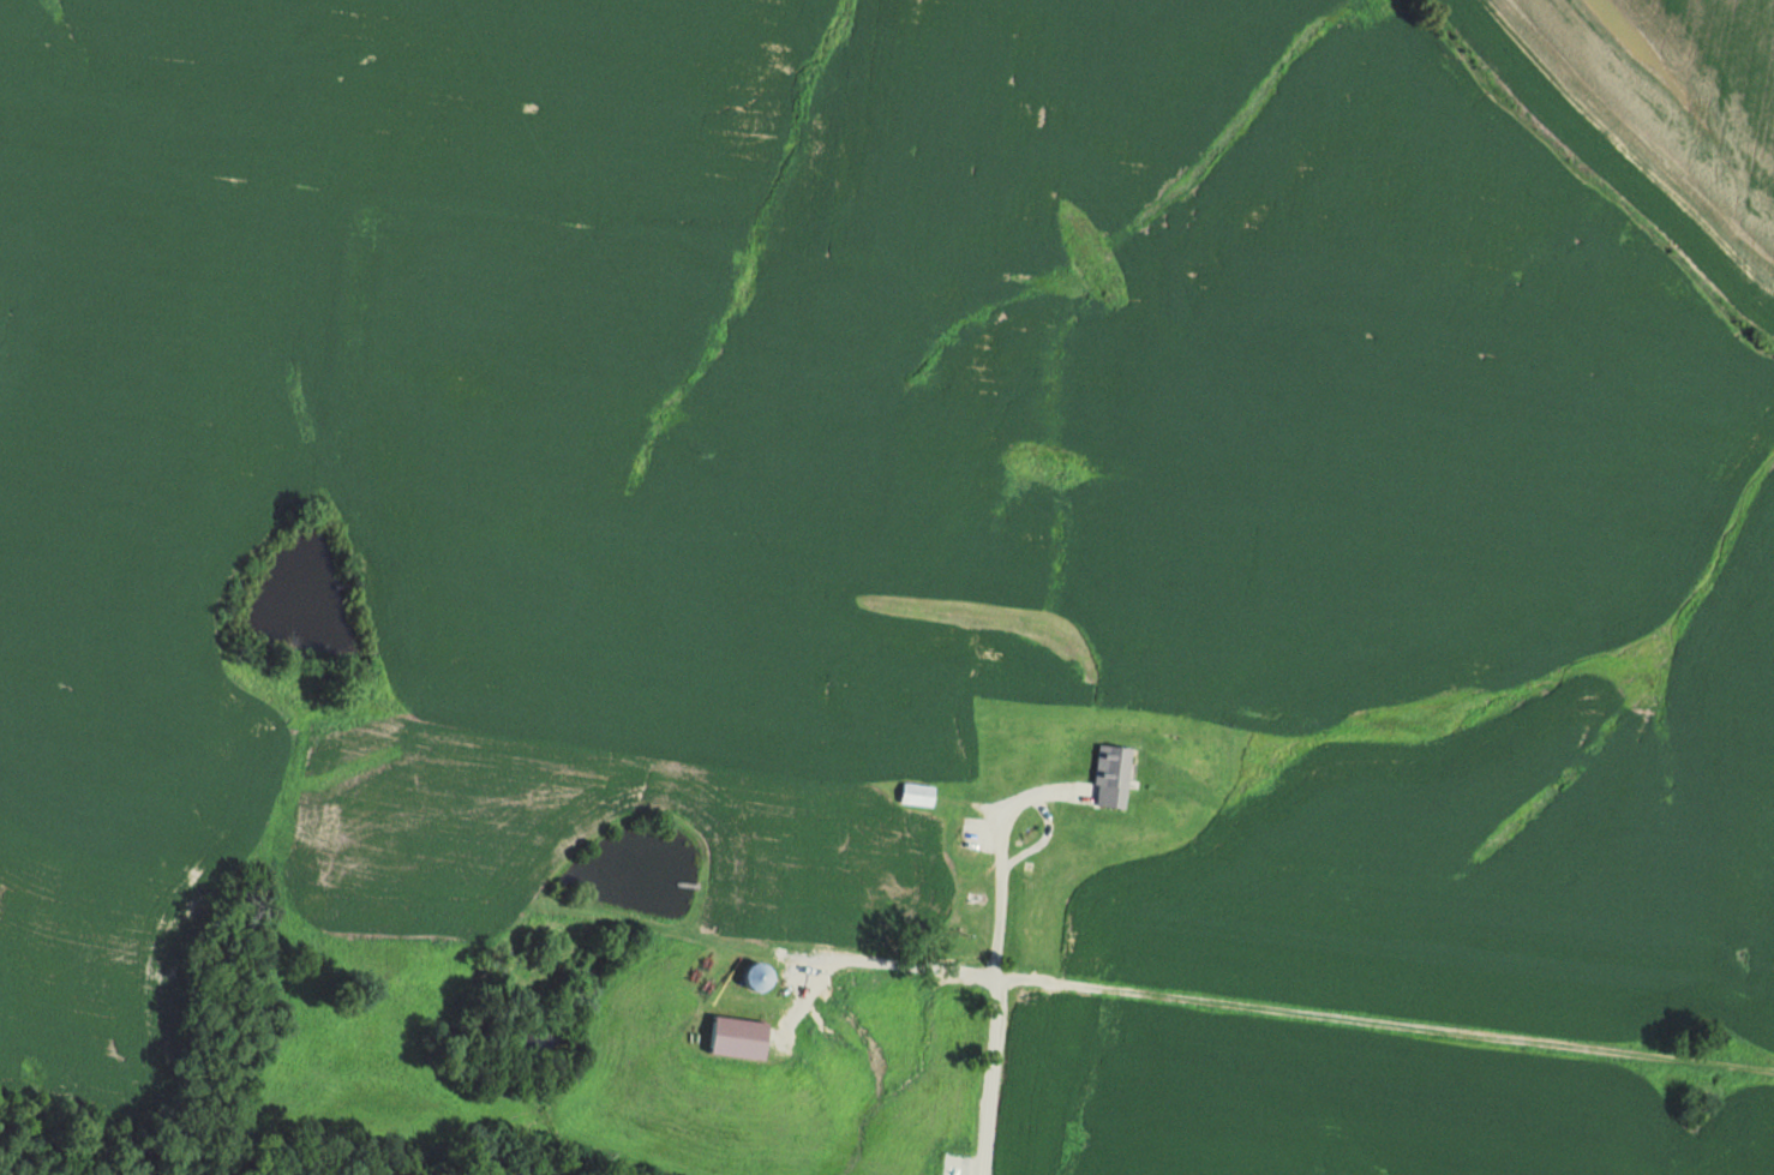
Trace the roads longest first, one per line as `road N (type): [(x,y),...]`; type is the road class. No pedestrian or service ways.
road 1 (residential): [(991,1174),(1003,1114),(1049,1074),(1773,1129)]

